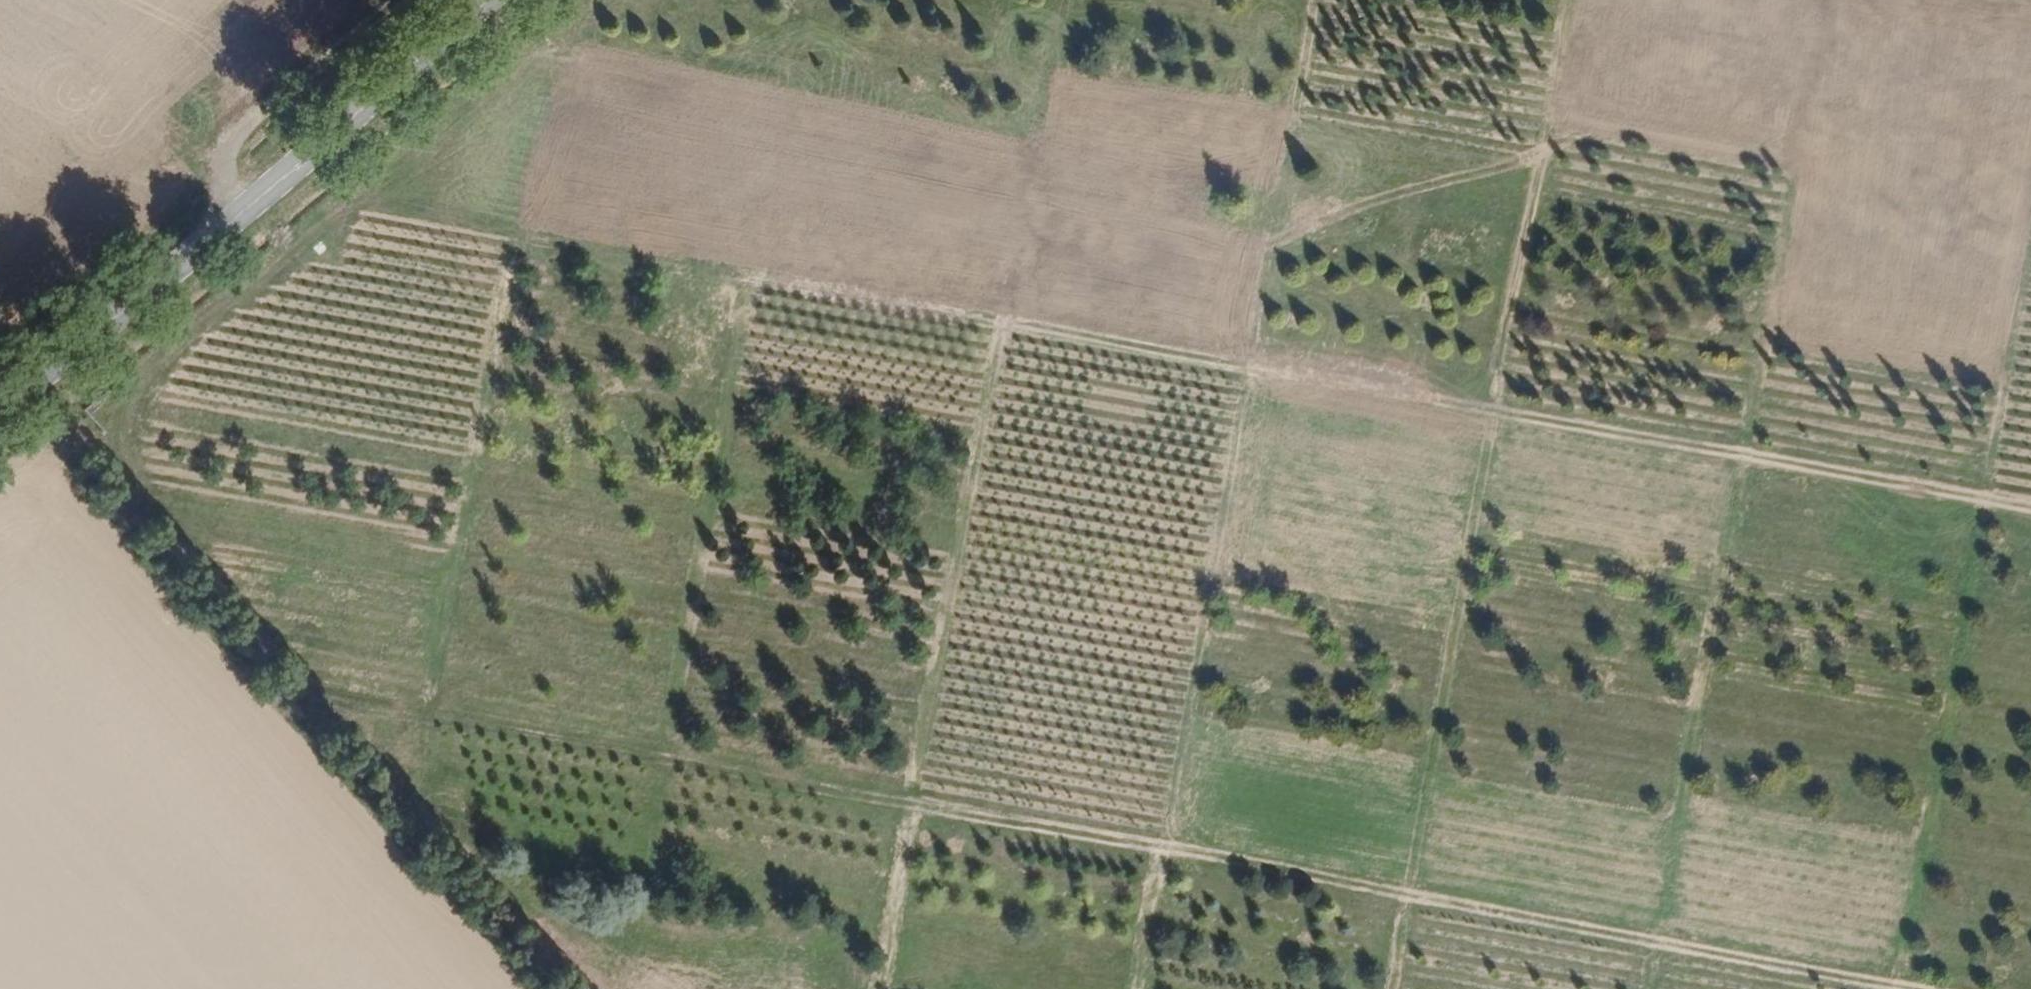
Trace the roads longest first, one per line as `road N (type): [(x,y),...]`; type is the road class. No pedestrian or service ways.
road 1 (primary): [(0,390),(489,0)]

